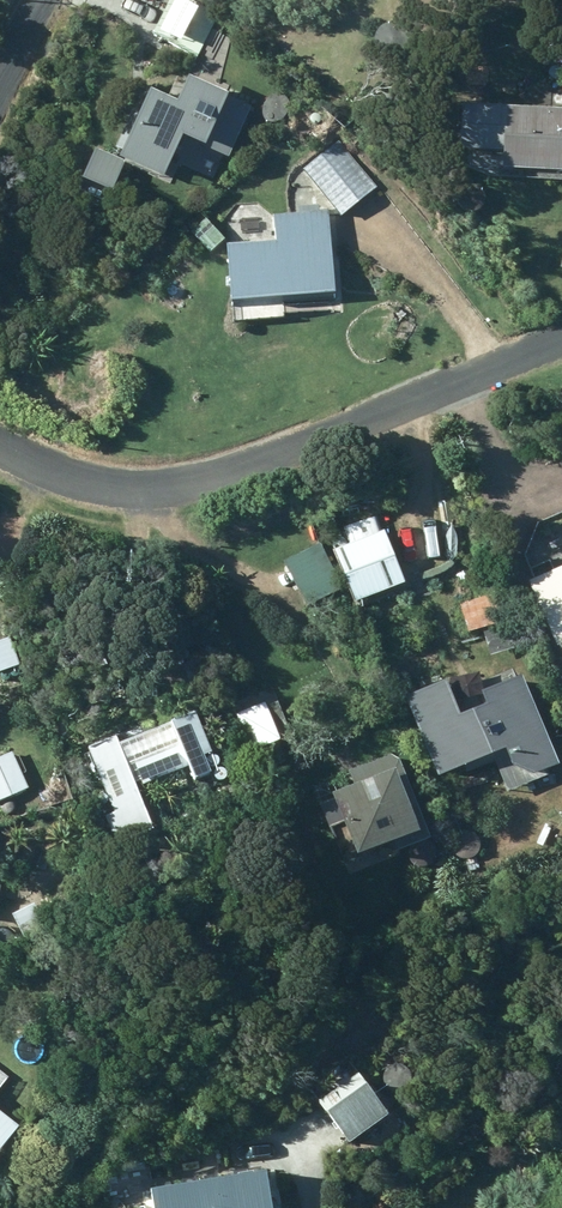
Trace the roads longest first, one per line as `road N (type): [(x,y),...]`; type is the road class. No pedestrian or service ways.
road 1 (unclassified): [(0,444),(67,476),(180,486),(232,475),(561,338)]

